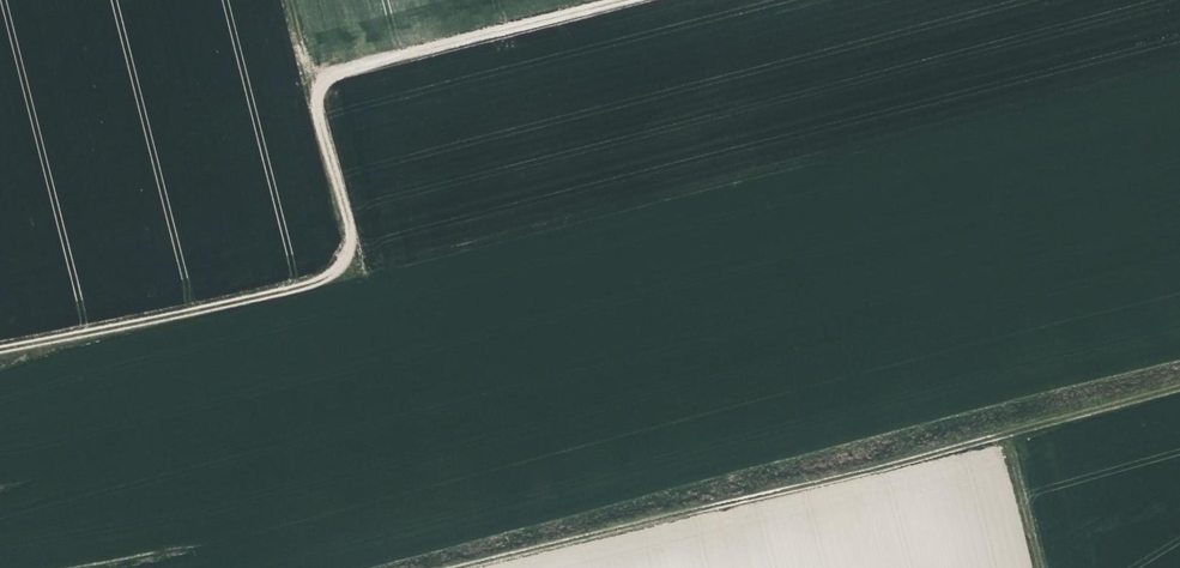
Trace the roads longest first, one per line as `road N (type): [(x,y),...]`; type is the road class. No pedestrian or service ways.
road 1 (track): [(0,349),(334,280),(352,240),(312,82),(629,0)]
road 2 (track): [(429,567),(1179,384)]
road 3 (track): [(1002,431),(1037,567)]

